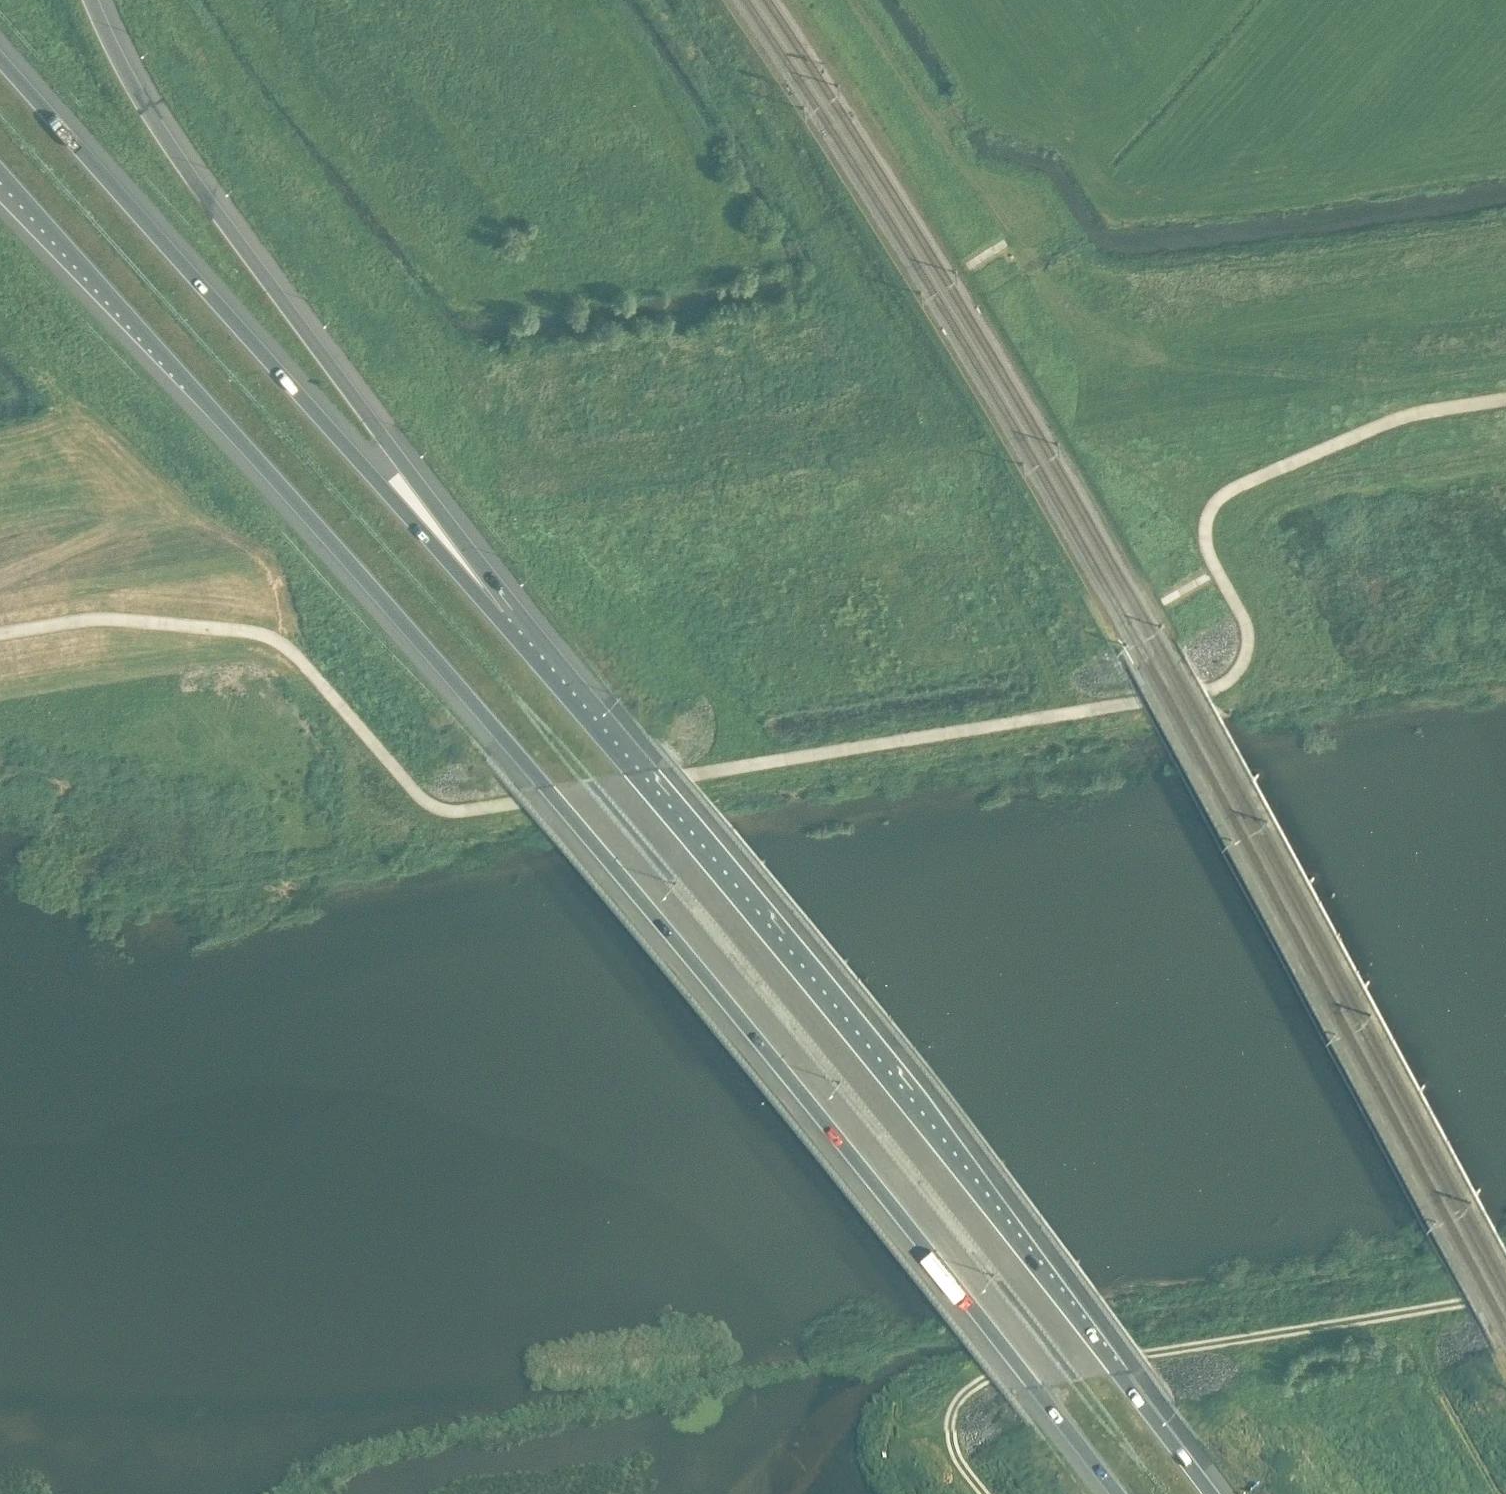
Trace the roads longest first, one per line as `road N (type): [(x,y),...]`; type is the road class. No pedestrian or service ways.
road 1 (trunk): [(0,172),(543,784),(892,1200),(1118,1493)]
road 2 (trunk): [(1212,1493),(636,769),(498,619)]
road 3 (track): [(1505,361),(1387,373),(1167,360),(1101,348),(1077,330),(853,0)]
road 4 (trunk): [(498,619),(0,53)]
road 5 (trunk): [(498,619),(393,454),(208,204),(147,111),(91,0)]

